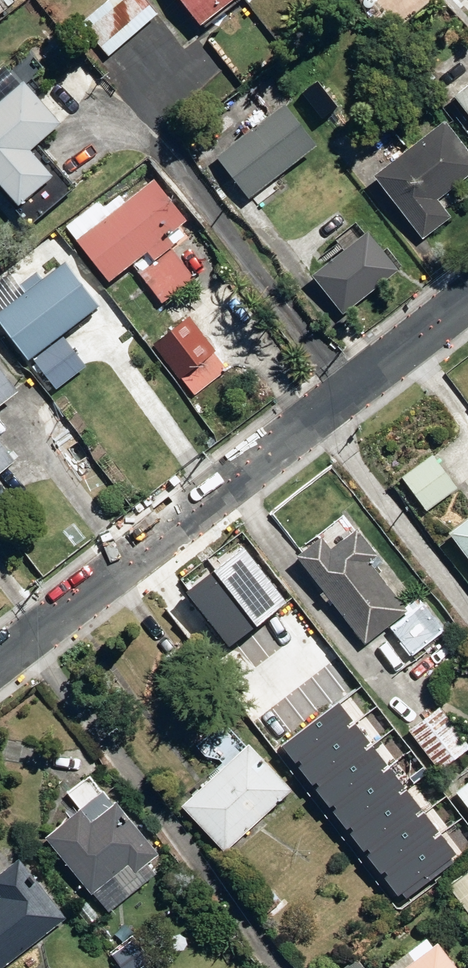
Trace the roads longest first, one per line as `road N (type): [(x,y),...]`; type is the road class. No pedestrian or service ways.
road 1 (residential): [(0,658),(467,297)]

